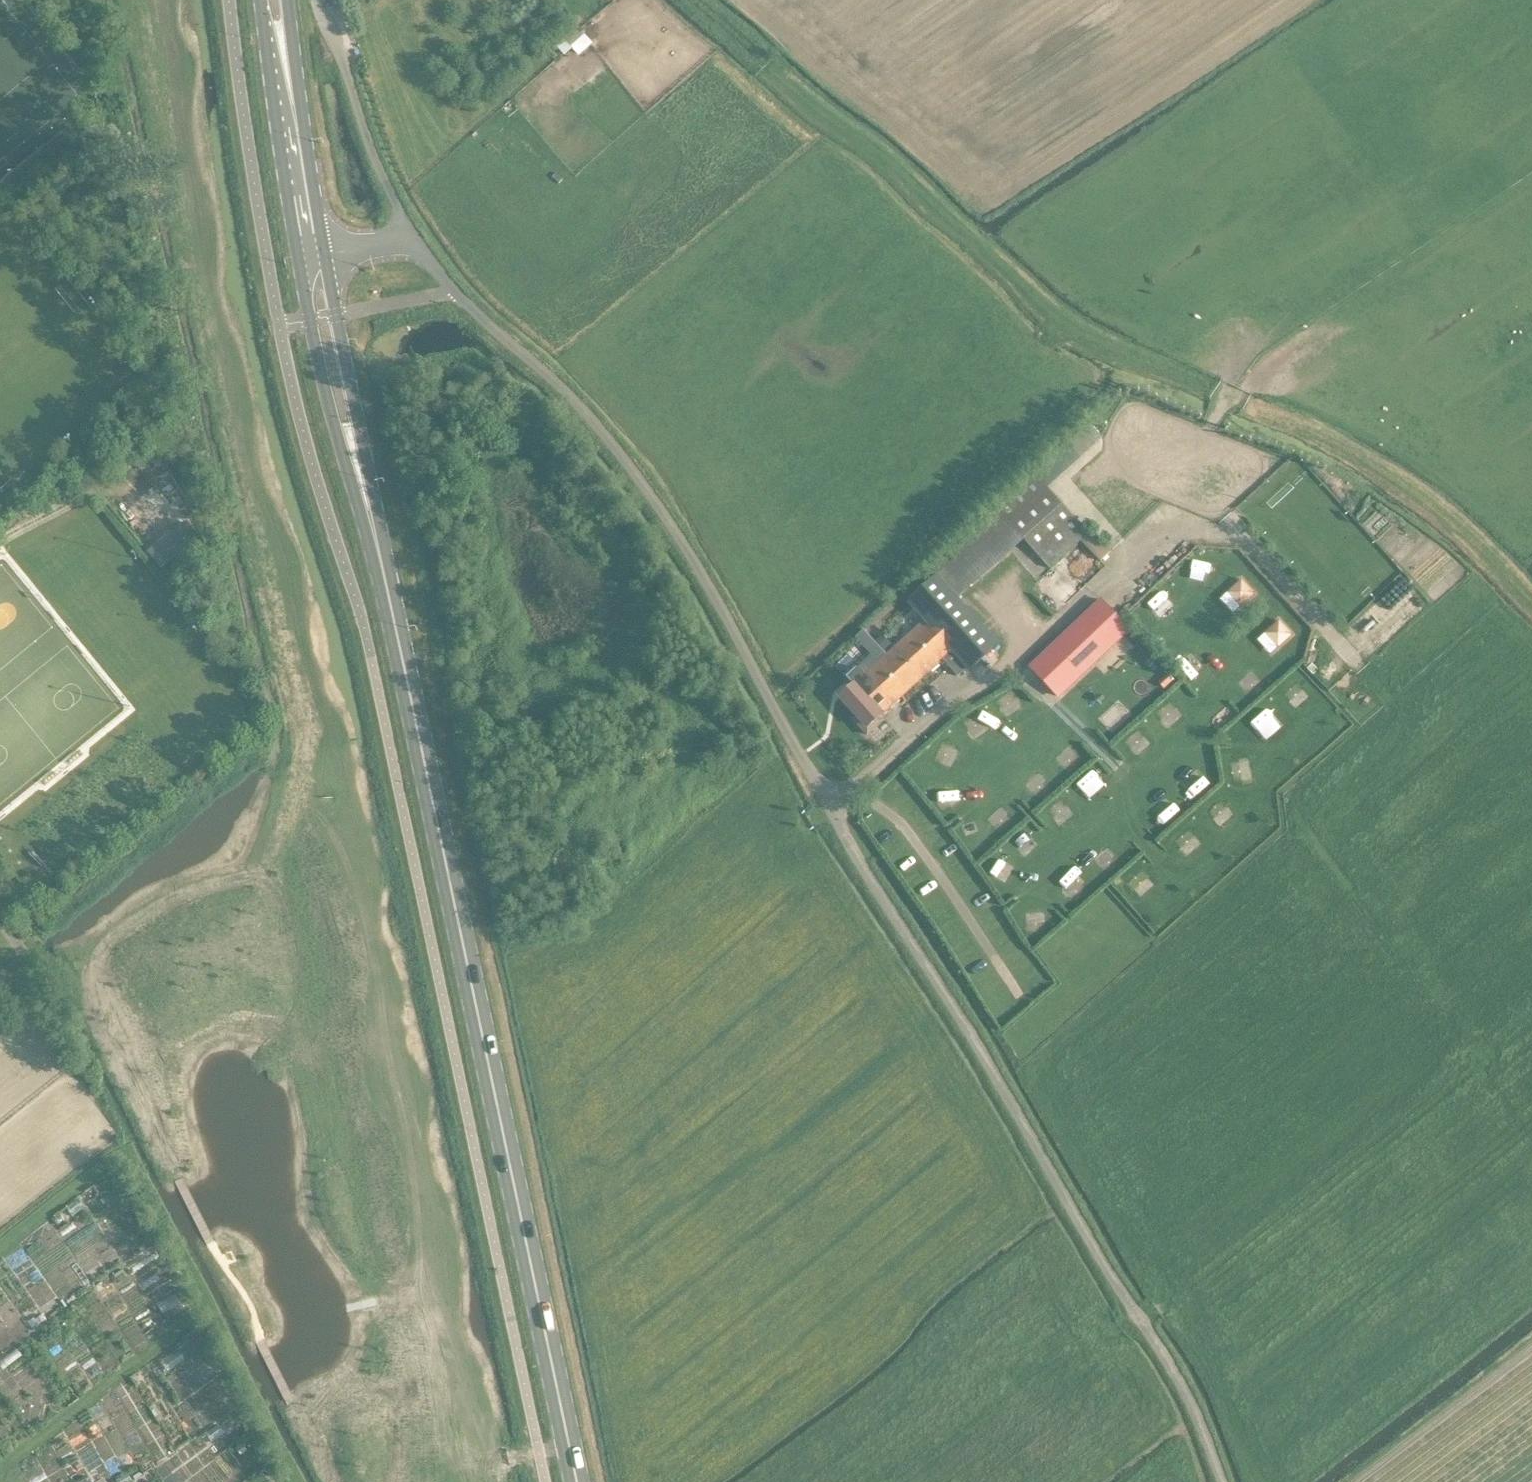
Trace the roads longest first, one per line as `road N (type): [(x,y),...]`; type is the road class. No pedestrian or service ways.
road 1 (unclassified): [(1221,1481),(1195,1412),(638,481),(412,238),(312,254)]
road 2 (primary): [(577,1481),(312,254)]
road 3 (track): [(1531,605),(1393,479),(1058,318),(881,157),(831,128),(694,0)]
road 4 (primary): [(312,254),(275,0)]

